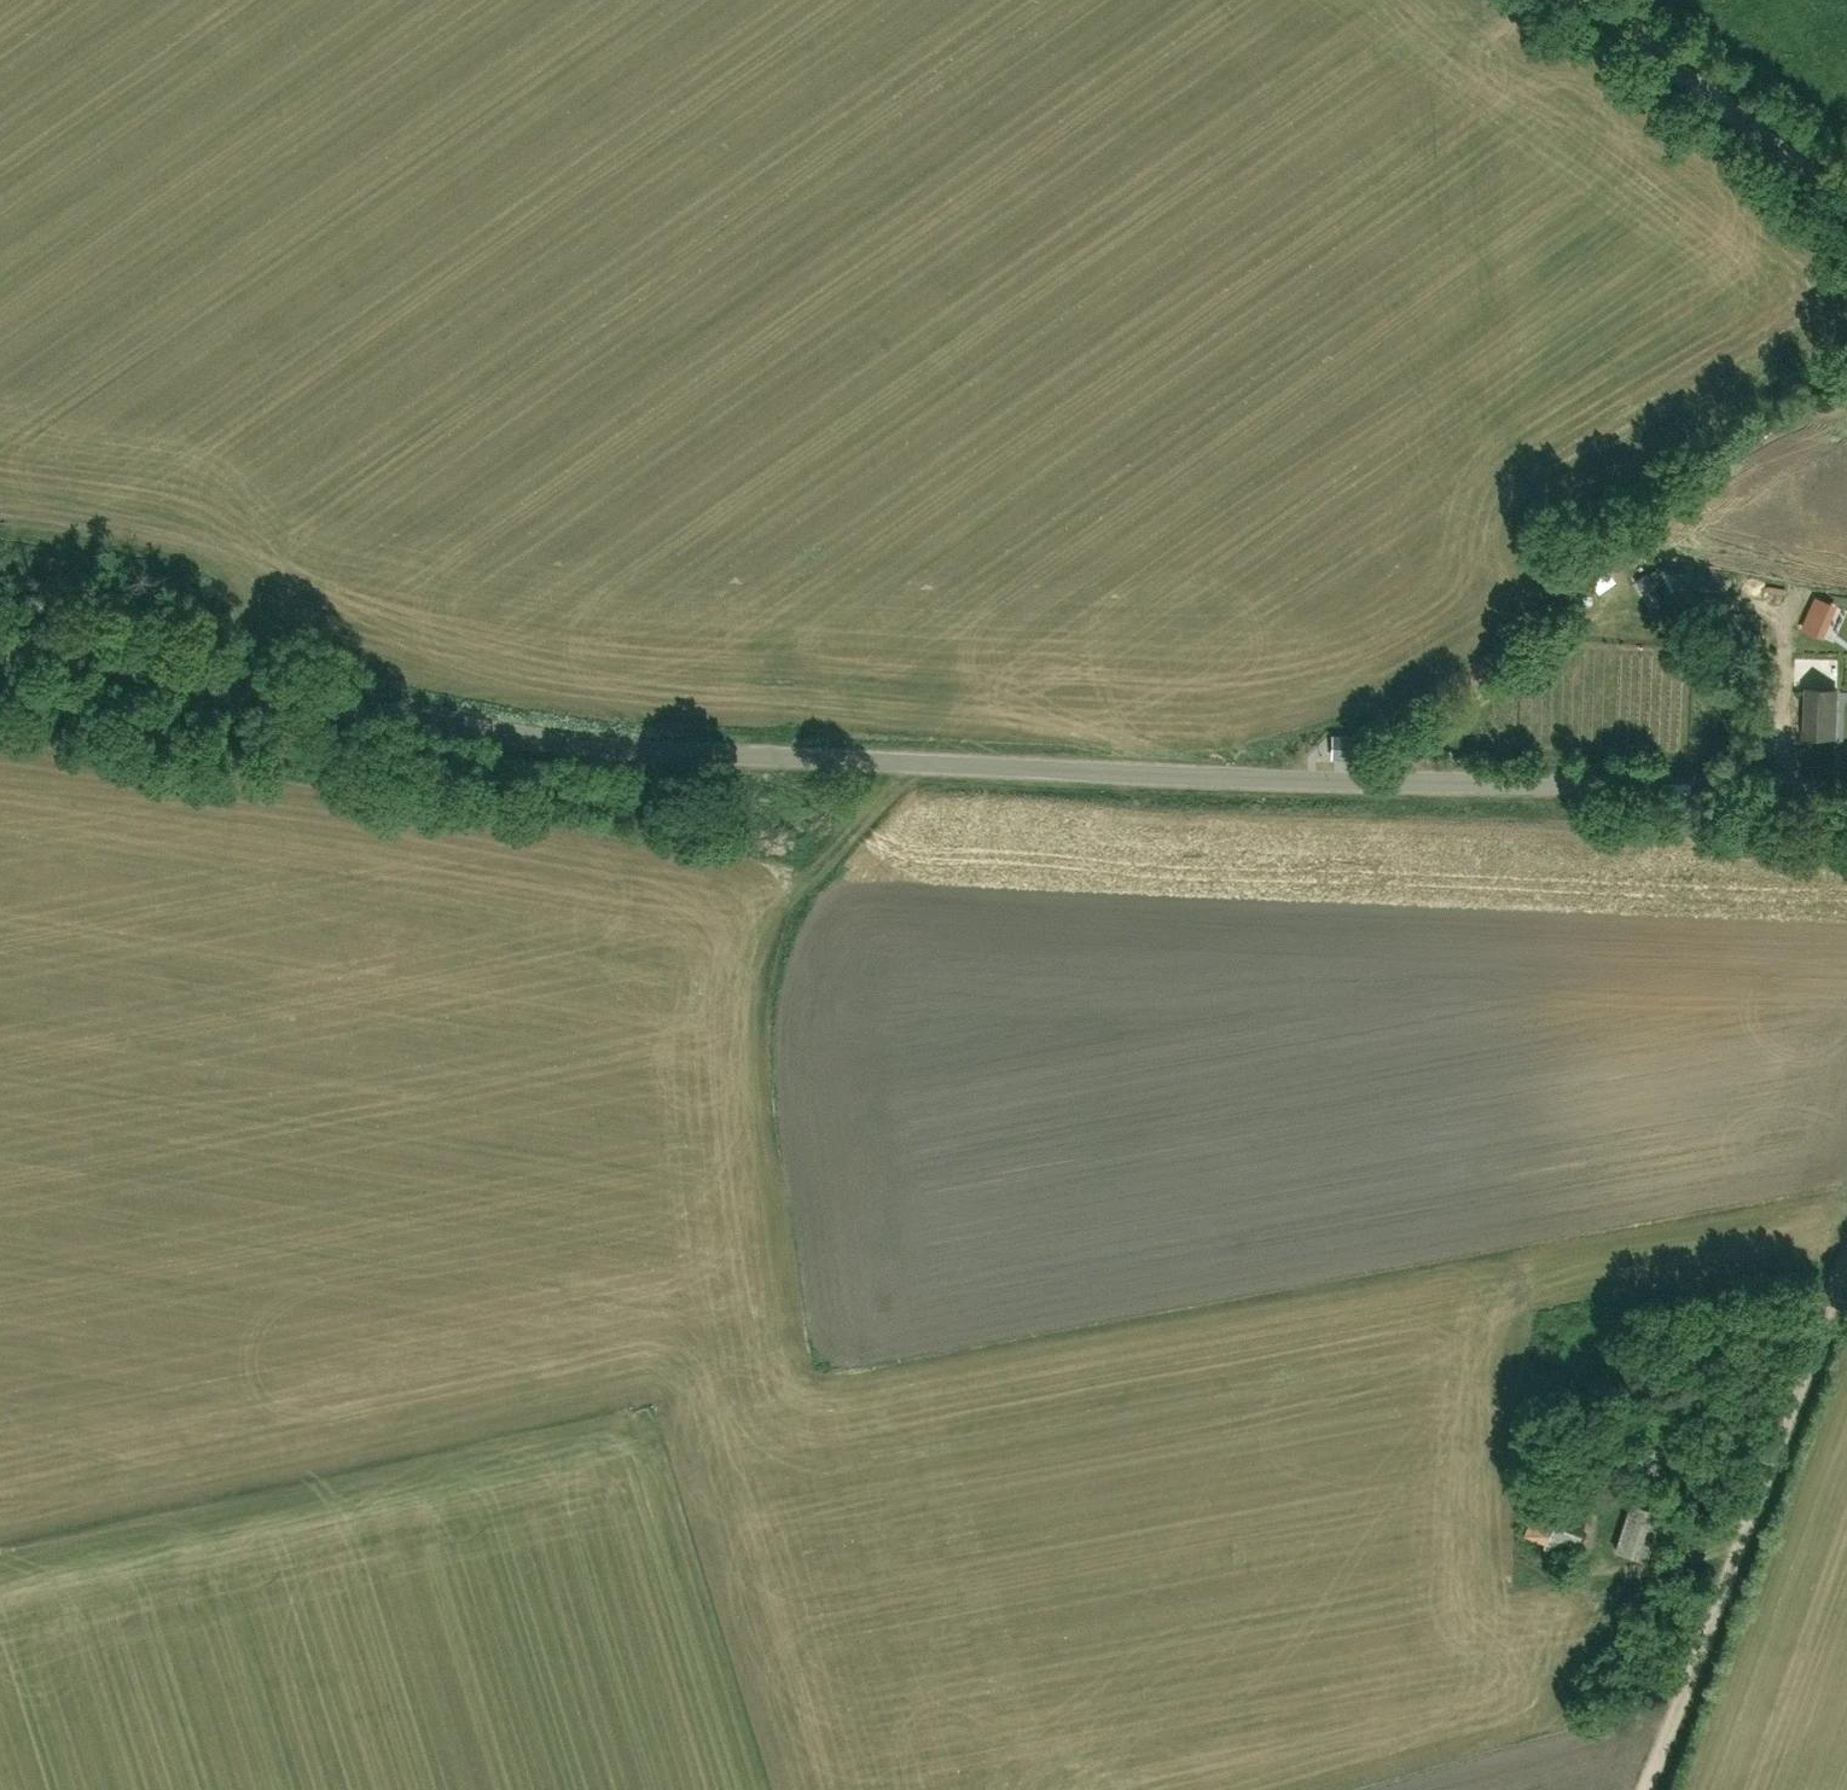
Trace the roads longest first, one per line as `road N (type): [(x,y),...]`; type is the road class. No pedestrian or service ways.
road 1 (residential): [(0,651),(543,744),(1846,794)]
road 2 (track): [(1643,1789),(1846,1261)]
road 3 (residential): [(1595,0),(1846,203)]

